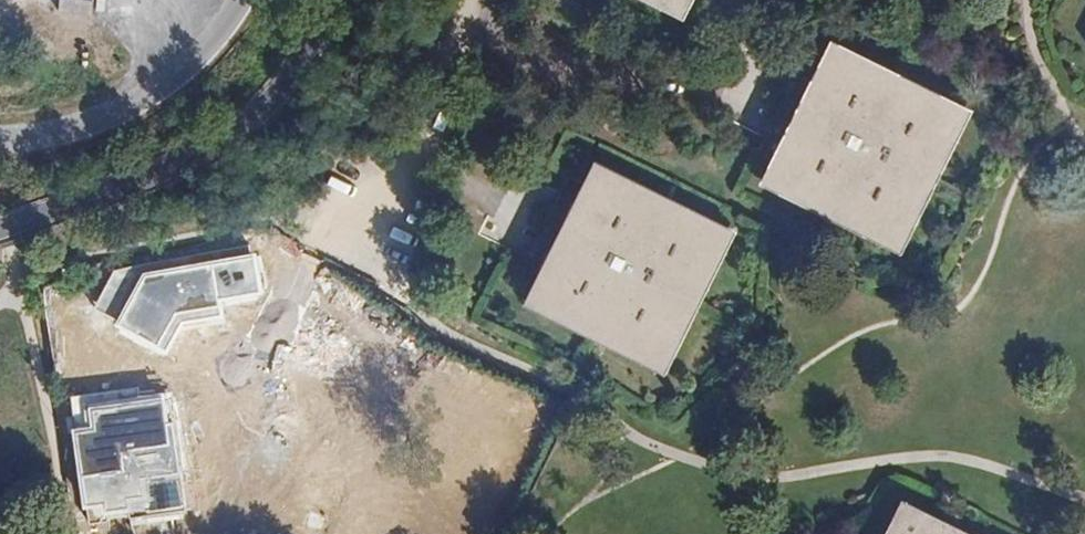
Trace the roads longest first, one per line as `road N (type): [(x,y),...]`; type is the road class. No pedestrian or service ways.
road 1 (primary): [(0,226),(242,115),(311,31),(320,0)]
road 2 (residential): [(467,18),(775,116)]
road 3 (primary): [(237,0),(182,60),(129,99),(73,126),(0,138)]
road 4 (residential): [(412,157),(362,262),(384,297)]
road 5 (residential): [(412,157),(541,235)]
road 6 (residential): [(467,18),(412,157)]

